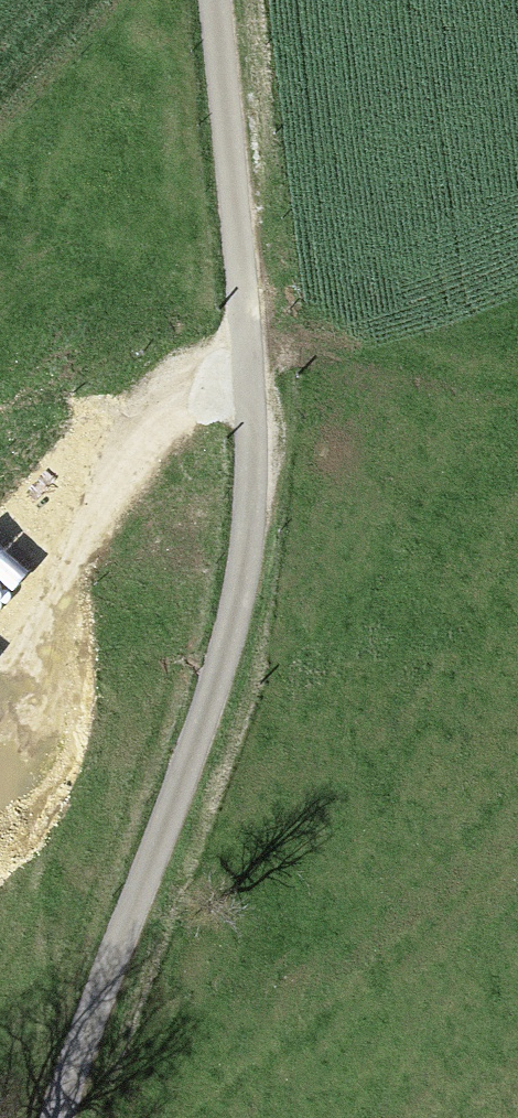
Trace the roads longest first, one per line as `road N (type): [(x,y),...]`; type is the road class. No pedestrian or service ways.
road 1 (trunk): [(235,1117),(0,89)]
road 2 (track): [(0,675),(155,427),(250,377)]

